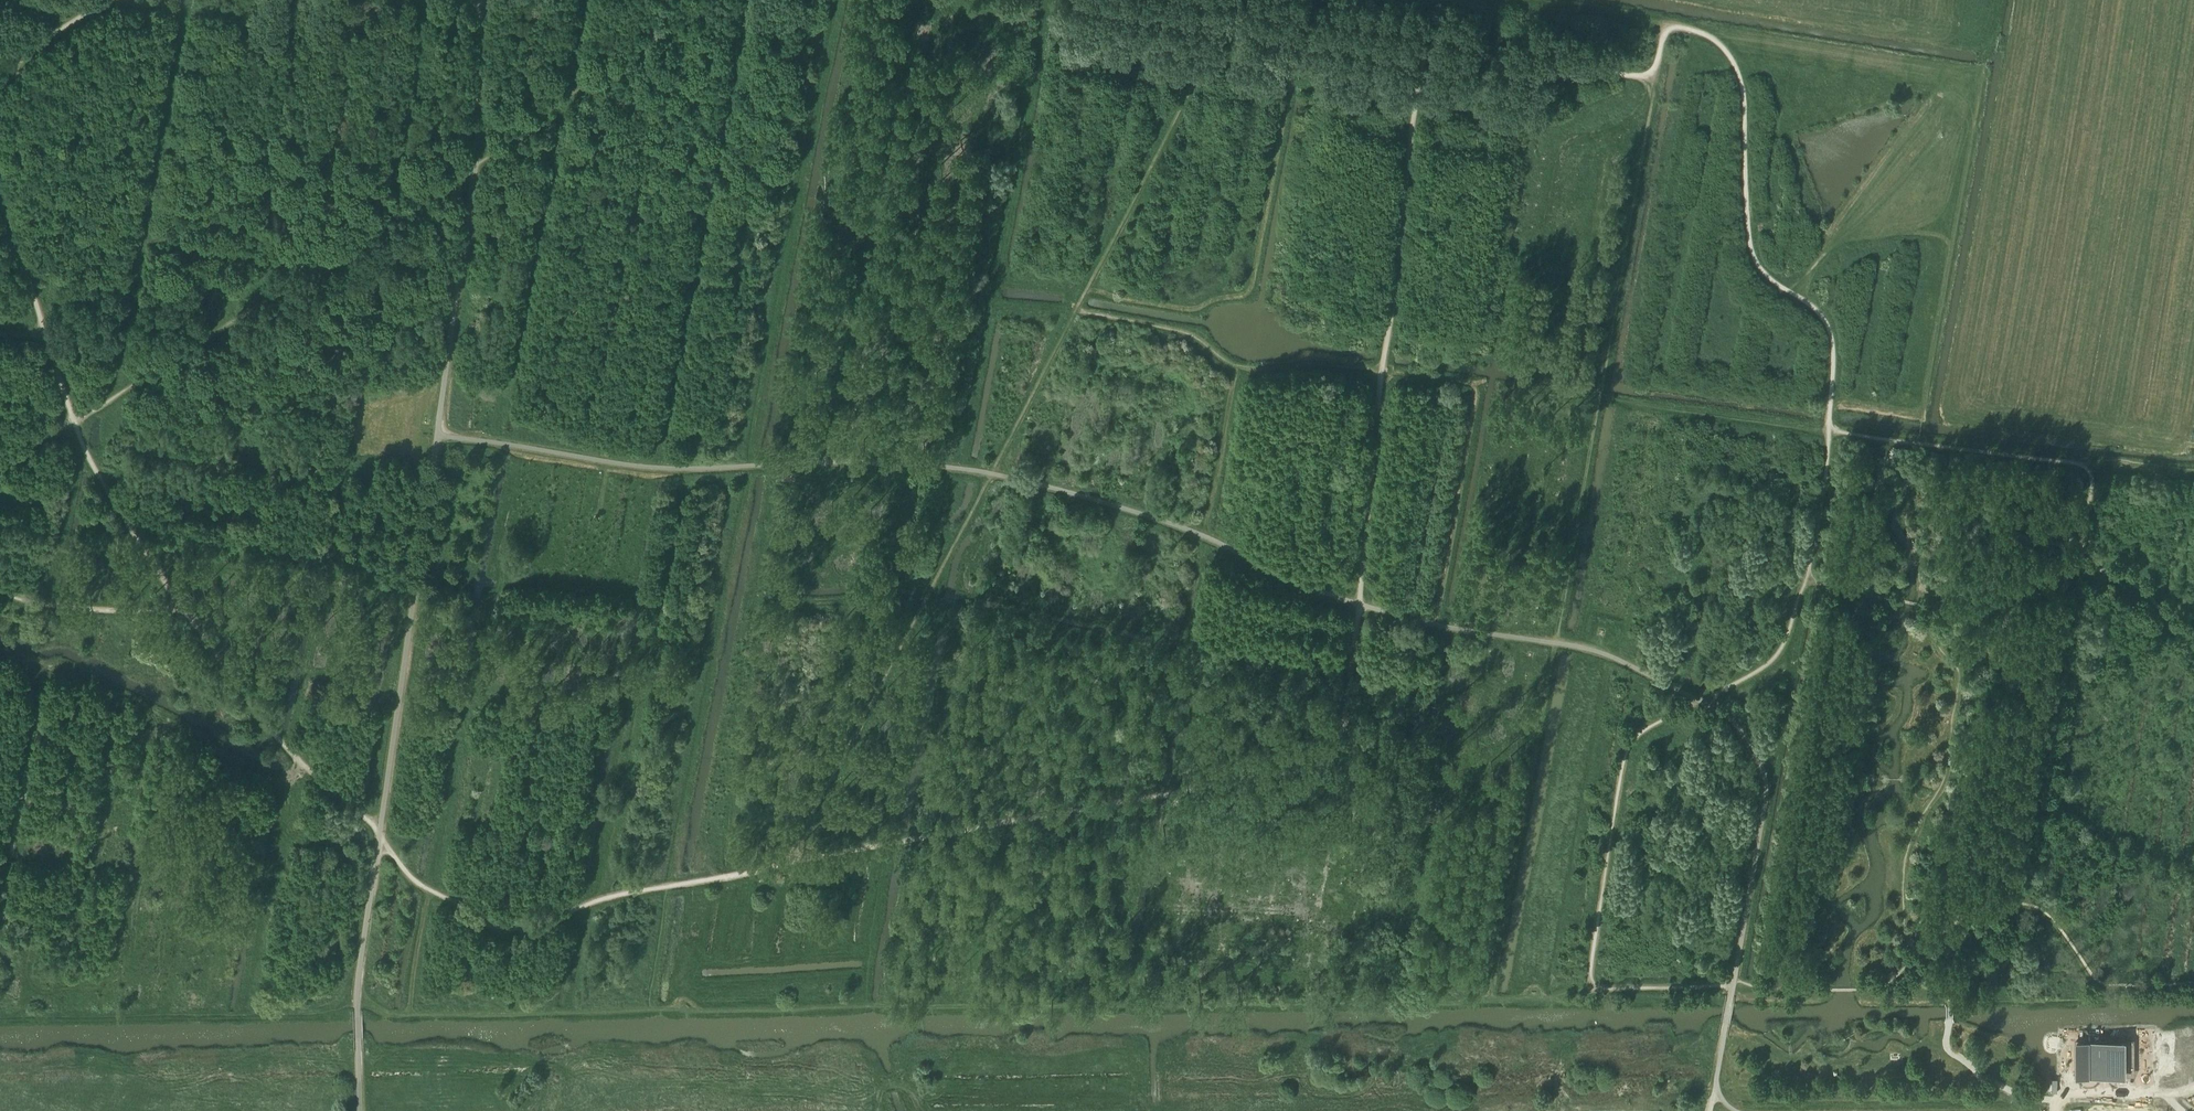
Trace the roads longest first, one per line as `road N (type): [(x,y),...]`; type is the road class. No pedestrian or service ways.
road 1 (track): [(1546,998),(394,1016),(370,1009),(357,1017)]
road 2 (track): [(1357,603),(1338,765),(616,896),(520,931),(493,929),(414,882),(379,832)]
road 3 (track): [(0,468),(391,222),(708,0)]
road 4 (track): [(379,832),(307,770),(236,690),(119,515),(73,422),(0,196)]
road 5 (track): [(1076,311),(794,862)]
road 6 (track): [(1700,701),(1638,734),(1627,749),(1587,988),(1703,989),(1735,980)]
road 7 (track): [(676,469),(587,905)]
road 8 (track): [(1231,14),(1591,73),(1652,73)]
road 9 (track): [(1899,601),(1806,578),(1827,475),(1833,353),(1822,316),(1790,293)]
road 10 (track): [(1587,988),(1546,998),(1596,652)]
road 11 (track): [(1231,14),(1076,311)]
road 12 (track): [(1384,373),(1423,46)]
road 13 (track): [(1384,373),(1307,360),(1241,367),(1183,331),(1076,311)]
road 14 (track): [(1790,293),(1754,260),(1742,84),(1726,50),(1701,33)]
road 15 (track): [(1963,72),(1701,33)]
road 16 (track): [(1828,434),(2091,464)]
road 17 (track): [(2193,647),(2132,579),(2074,568),(2091,464)]
road 18 (track): [(1578,646),(1621,403)]
road 19 (track): [(1357,603),(1384,373)]
road 20 (track): [(183,613),(86,610),(0,594)]
road 21 (track): [(1806,578),(1782,656),(1700,701)]
road 22 (track): [(0,94),(28,52),(113,0)]

